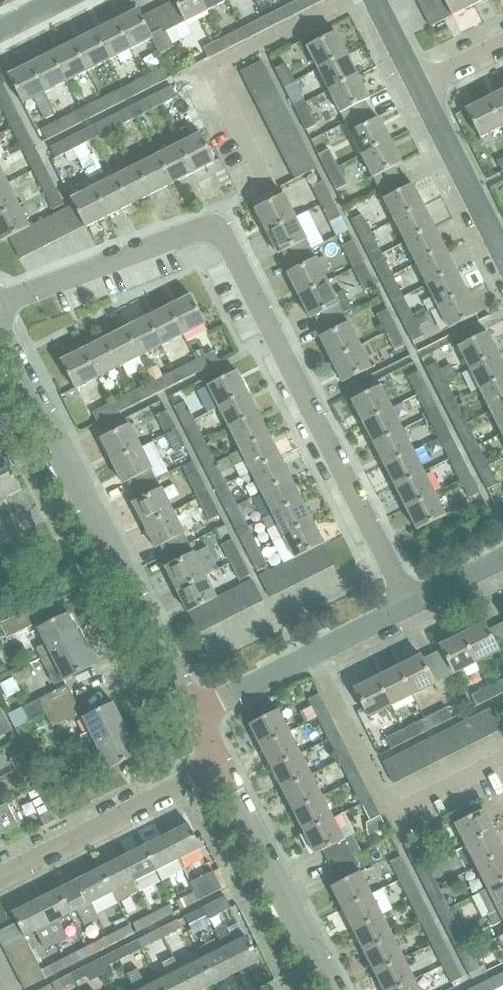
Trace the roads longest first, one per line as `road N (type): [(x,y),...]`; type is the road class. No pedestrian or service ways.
road 1 (residential): [(408,603),(221,237),(193,231),(0,303)]
road 2 (residential): [(194,716),(0,326)]
road 3 (residential): [(334,989),(216,769)]
road 4 (residential): [(0,881),(216,769)]
road 5 (residential): [(194,716),(408,603)]
road 6 (residential): [(502,250),(422,83)]

